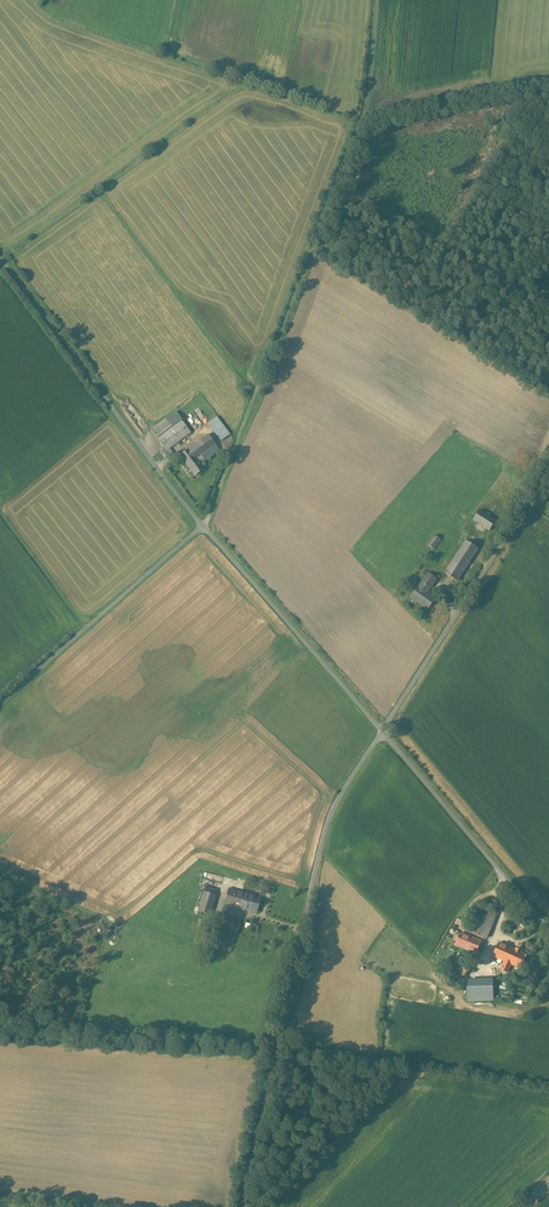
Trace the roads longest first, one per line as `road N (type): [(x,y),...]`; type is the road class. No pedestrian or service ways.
road 1 (unclassified): [(383,732),(326,826),(242,1206)]
road 2 (residential): [(0,256),(204,525)]
road 3 (unclassified): [(548,471),(383,732)]
road 4 (track): [(276,1050),(0,1035)]
road 5 (residential): [(204,525),(383,732)]
road 6 (residential): [(204,525),(0,702)]
road 7 (residential): [(383,732),(548,921)]
road 8 (track): [(204,525),(258,386)]

